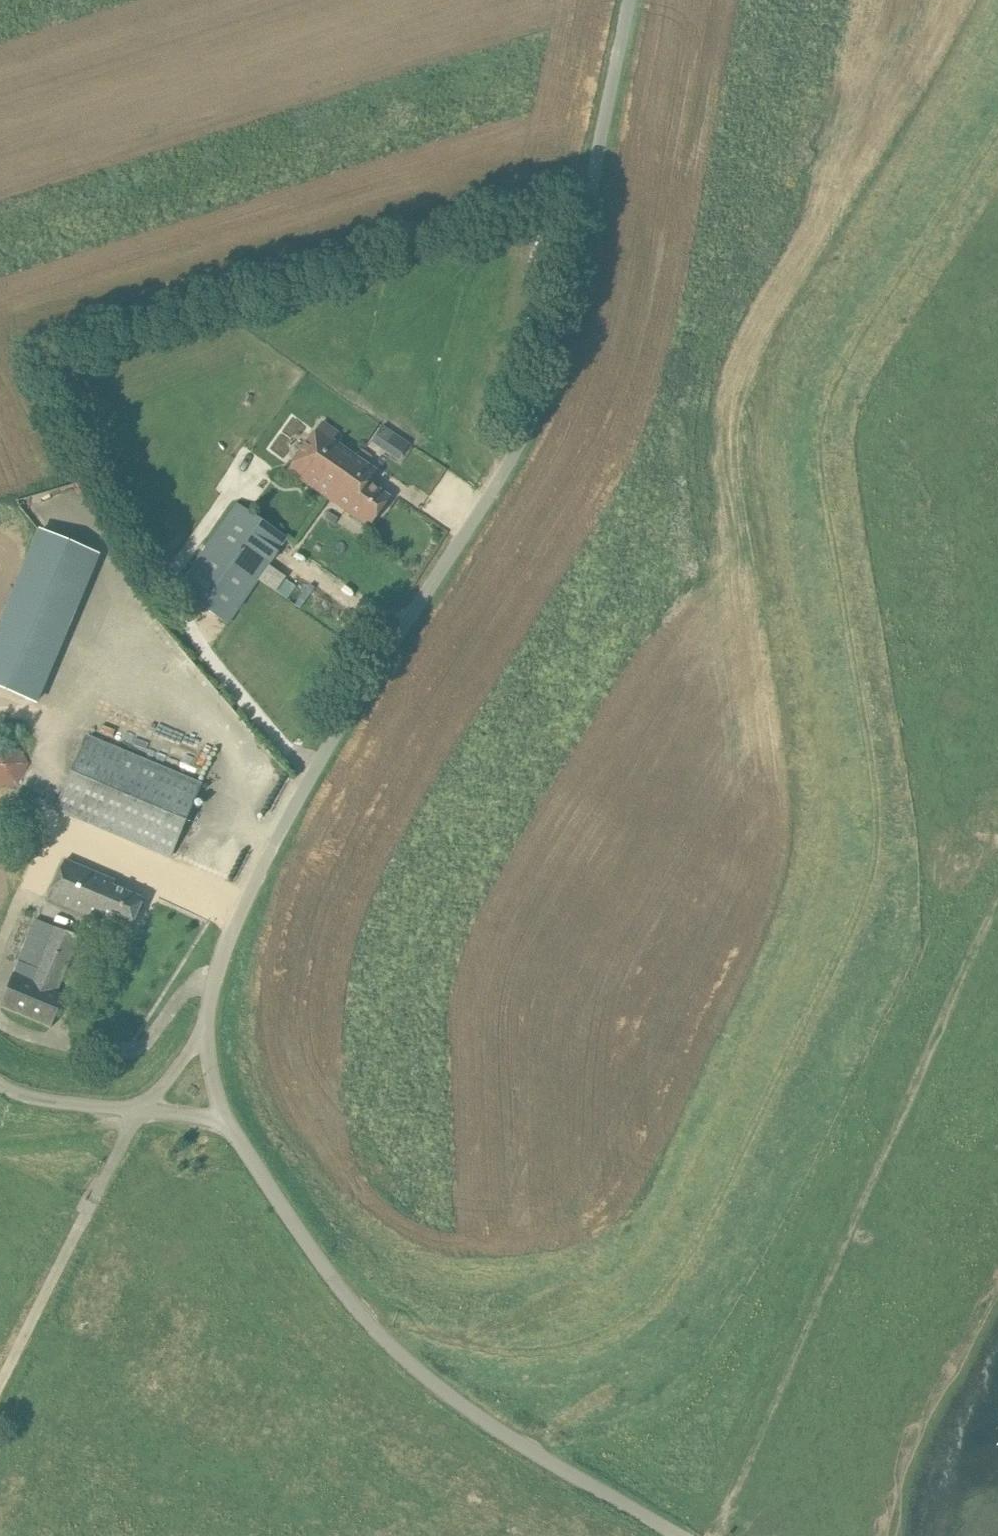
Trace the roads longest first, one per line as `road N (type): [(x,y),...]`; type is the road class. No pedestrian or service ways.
road 1 (unclassified): [(207,1038),(218,974),(275,838),(517,450),(548,381),(567,322),(628,0)]
road 2 (track): [(718,1535),(997,895)]
road 3 (unclassified): [(681,1535),(496,1424),(385,1338),(324,1269),(224,1117)]
road 4 (unclassified): [(142,1108),(54,1100),(0,1085)]

